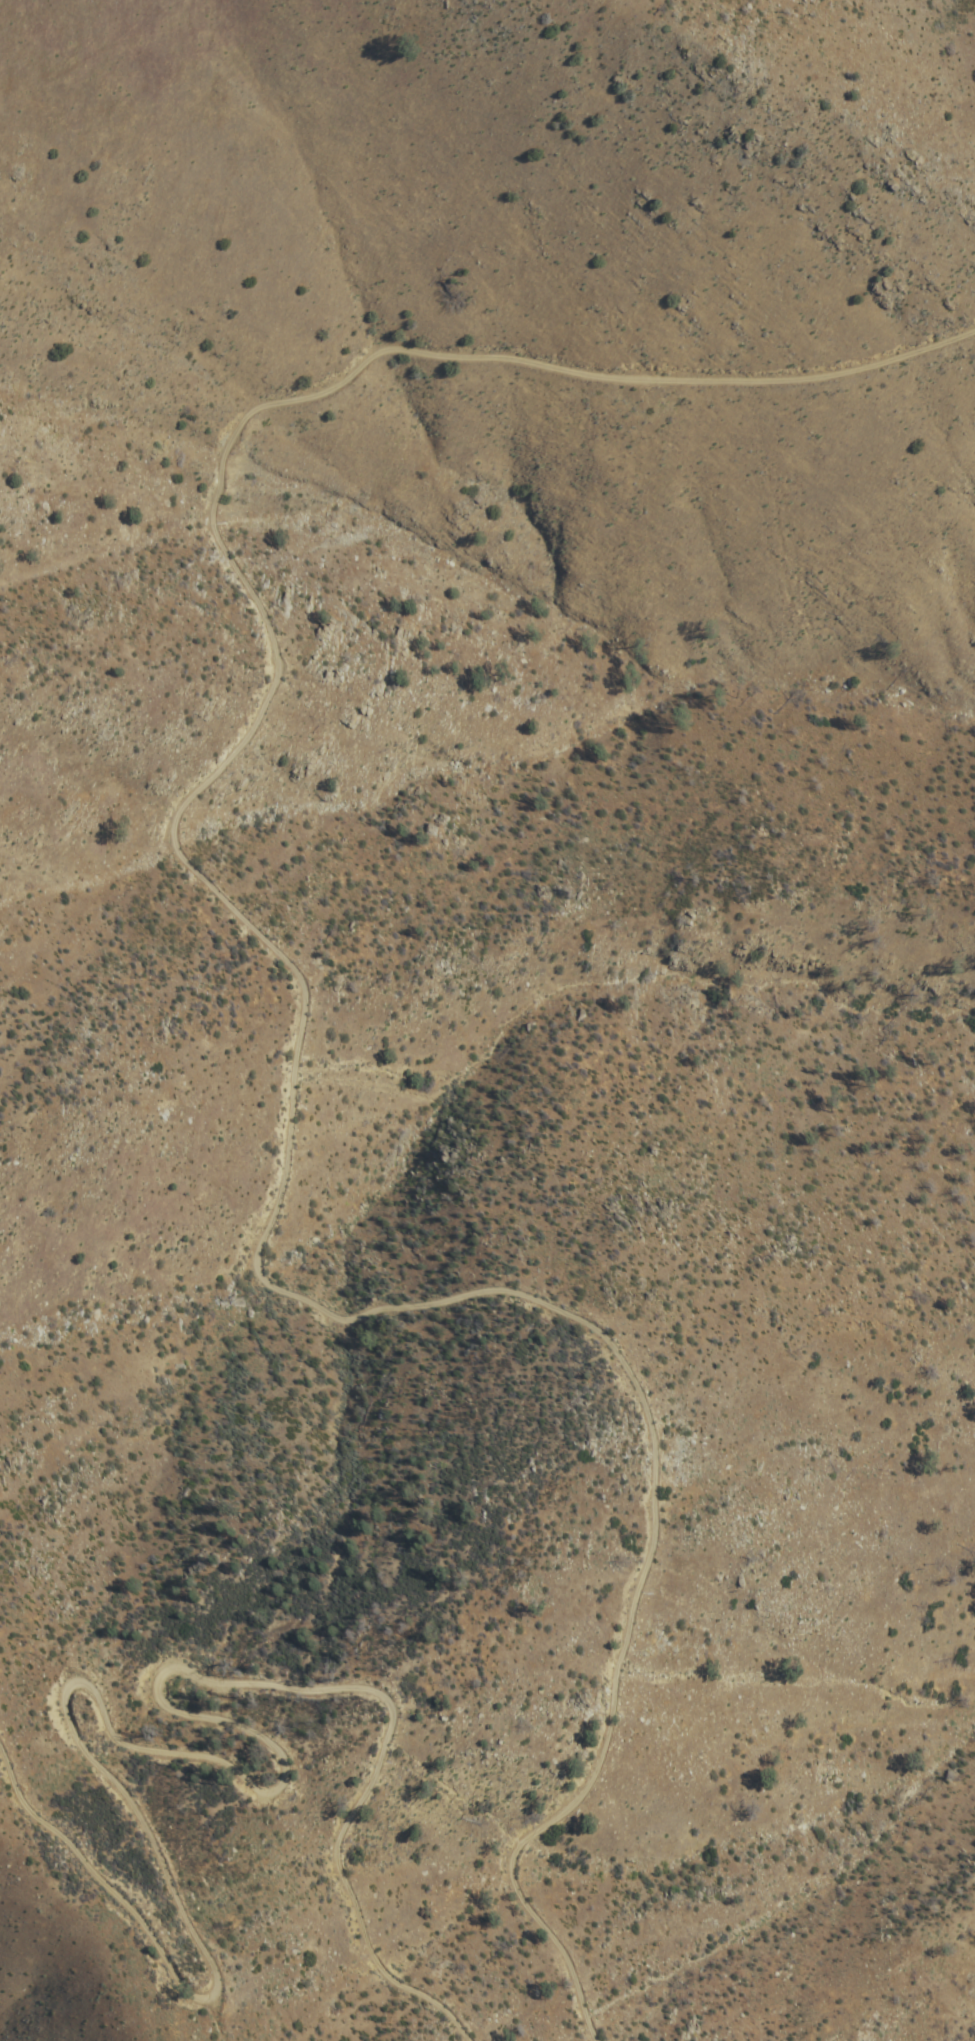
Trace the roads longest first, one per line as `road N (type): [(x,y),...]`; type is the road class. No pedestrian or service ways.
road 1 (residential): [(974,330),(874,365),(766,382),(613,377),(382,348),(316,397),(265,400),(240,413),(209,511),(212,531),(283,623),(297,670),(292,704),(272,739),(172,828),(178,853),(309,982),(291,1151),(261,1258),(264,1282),(348,1319),(379,1305),(443,1300),(471,1286),(519,1289),(598,1328),(633,1380),(651,1429),(657,1523),(600,1749),(574,1799),(520,1857),(519,1881),(563,1951),(601,2040)]
road 2 (residential): [(470,2040),(443,2005),(387,1972),(342,1870),(342,1833),(389,1731),(383,1692),(253,1684),(185,1665),(161,1668),(156,1693),(170,1708),(237,1722),(272,1743),(281,1775),(279,1786),(264,1792),(225,1758),(120,1746),(95,1690),(78,1679),(62,1685),(66,1719),(126,1796),(215,1970),(216,1996),(205,2001),(179,1992),(146,1926),(23,1801),(0,1745)]

